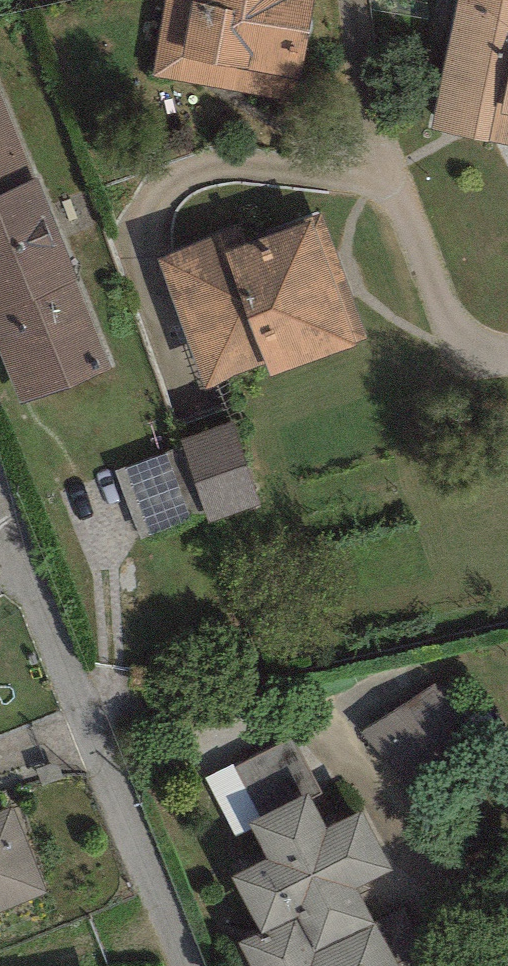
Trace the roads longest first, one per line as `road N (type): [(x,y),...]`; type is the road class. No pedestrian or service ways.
road 1 (residential): [(191,965),(0,478)]

